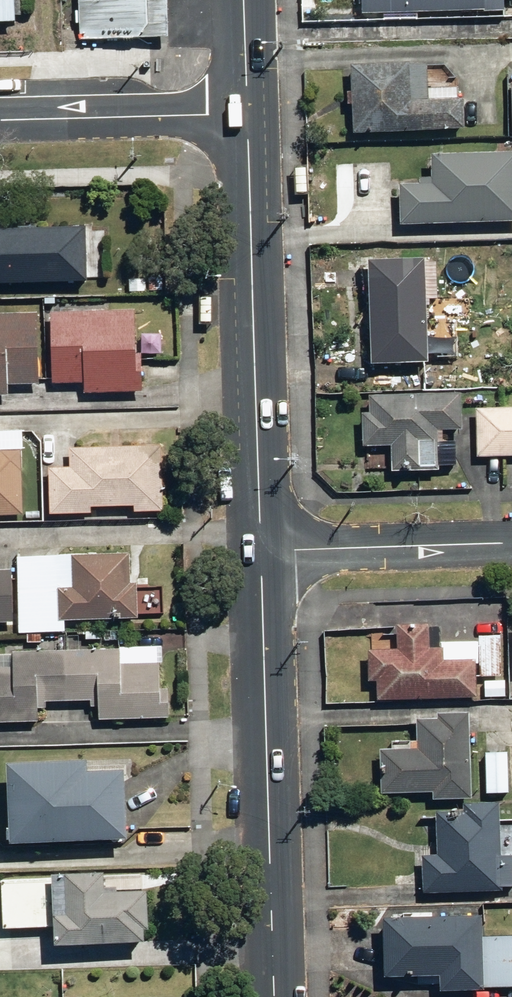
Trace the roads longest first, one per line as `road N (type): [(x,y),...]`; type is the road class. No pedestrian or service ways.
road 1 (primary): [(274,996),(260,550)]
road 2 (primary): [(260,550),(244,115)]
road 3 (residential): [(260,550),(511,543)]
road 4 (residential): [(244,115),(0,121)]

